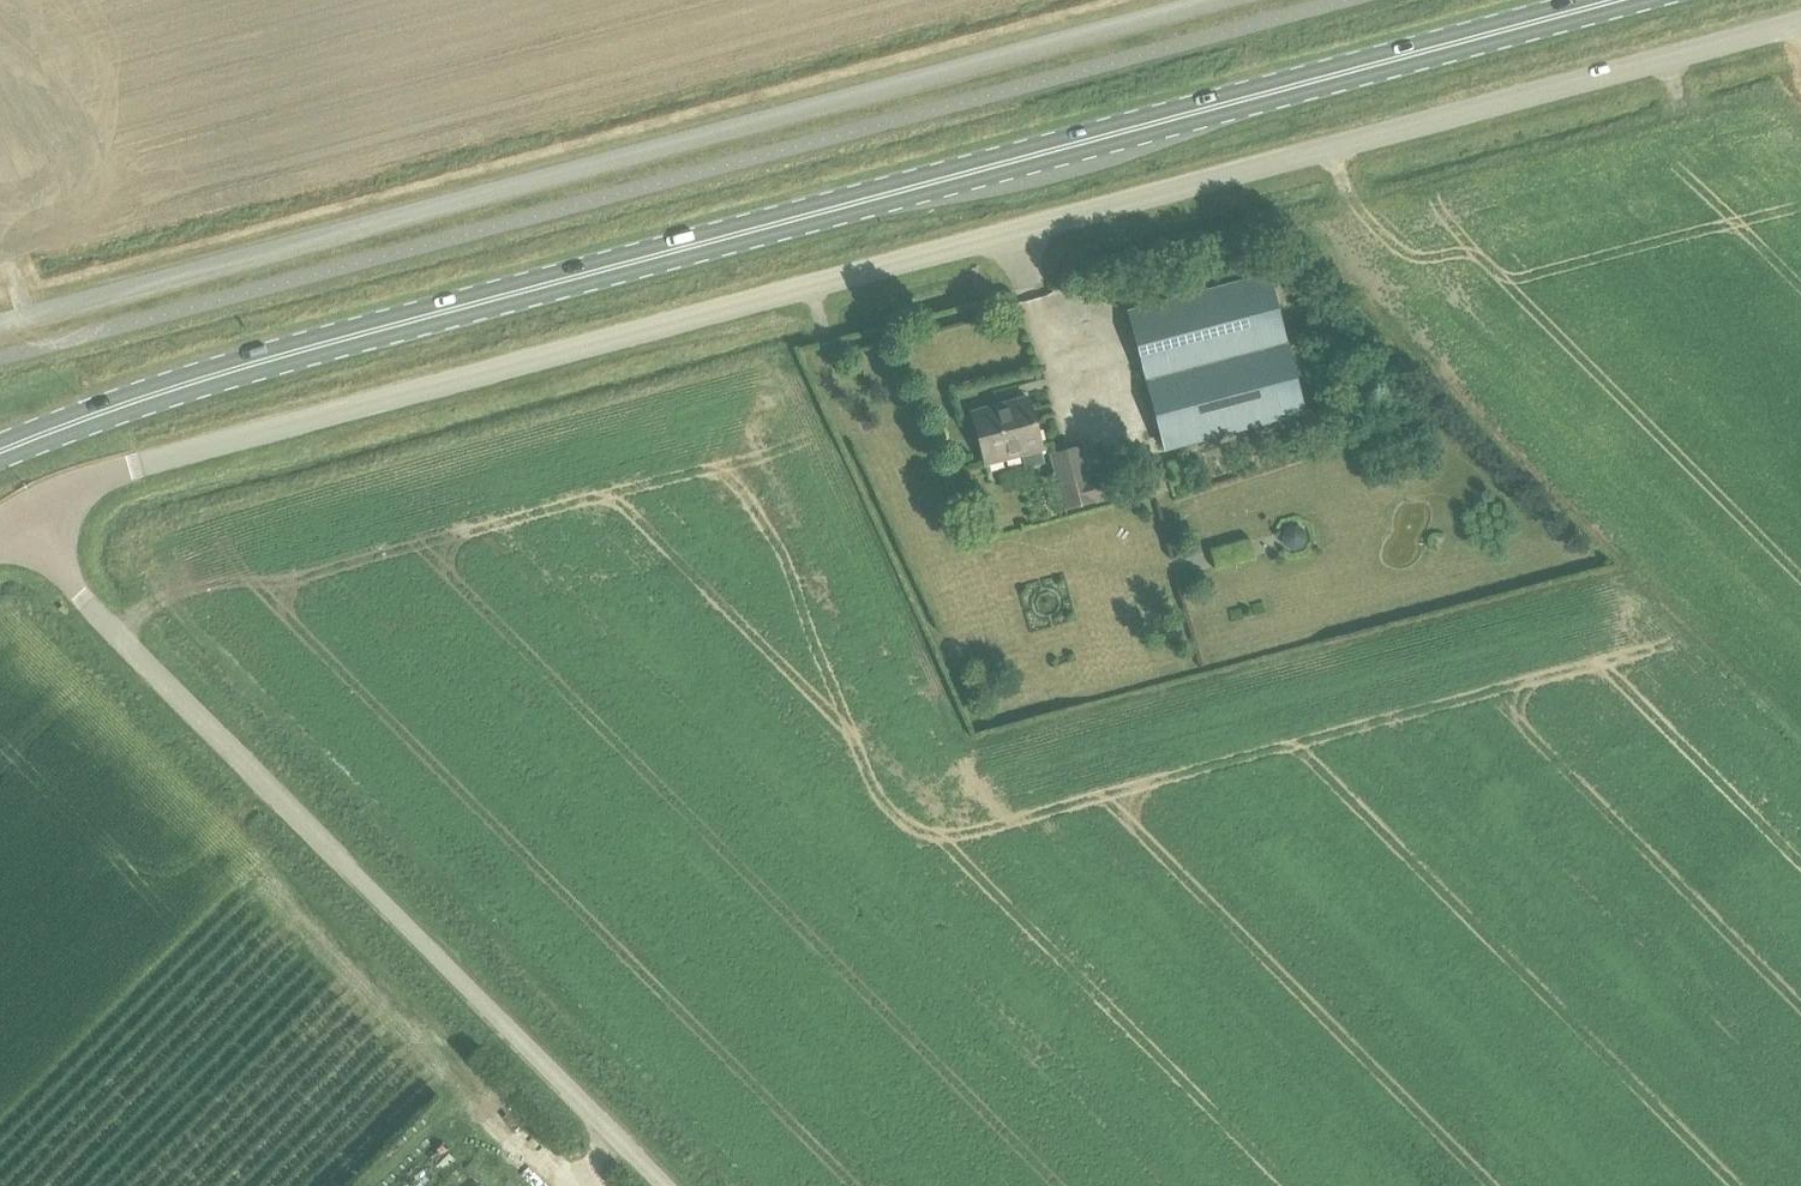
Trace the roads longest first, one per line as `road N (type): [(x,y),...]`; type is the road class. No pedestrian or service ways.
road 1 (unclassified): [(25,508),(131,460),(1800,24)]
road 2 (primary): [(0,452),(211,373),(1619,0)]
road 3 (unclassified): [(1215,0),(0,322)]
road 4 (unclassified): [(663,1185),(116,634),(56,566),(25,508)]

